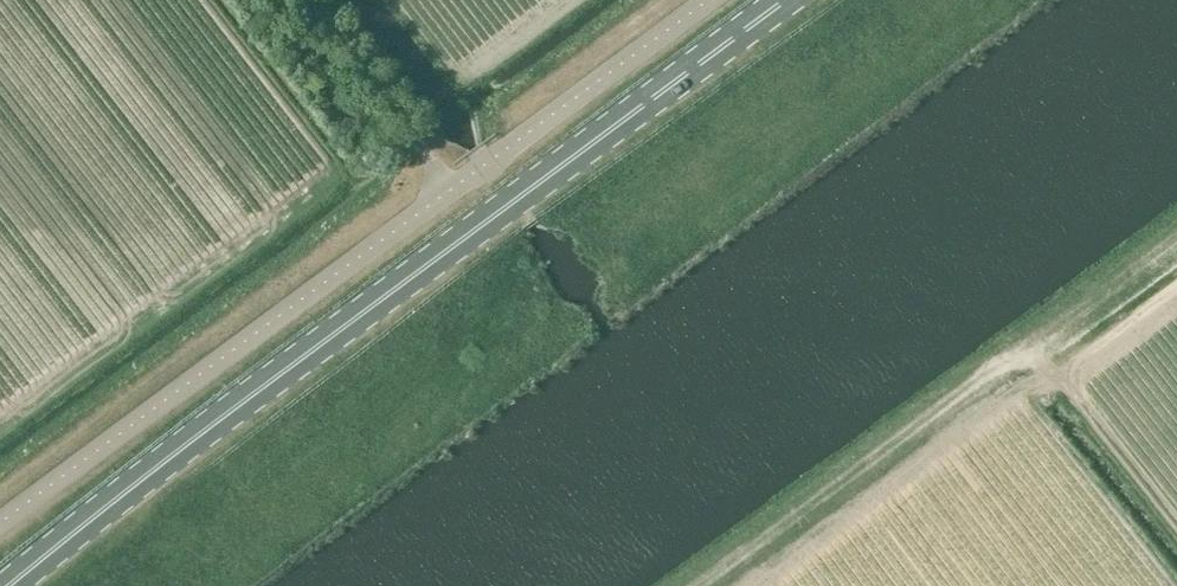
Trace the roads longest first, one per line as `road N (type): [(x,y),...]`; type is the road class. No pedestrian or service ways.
road 1 (primary): [(8,585),(784,0)]
road 2 (unclassified): [(707,0),(0,523)]
road 3 (track): [(313,0),(415,138)]

